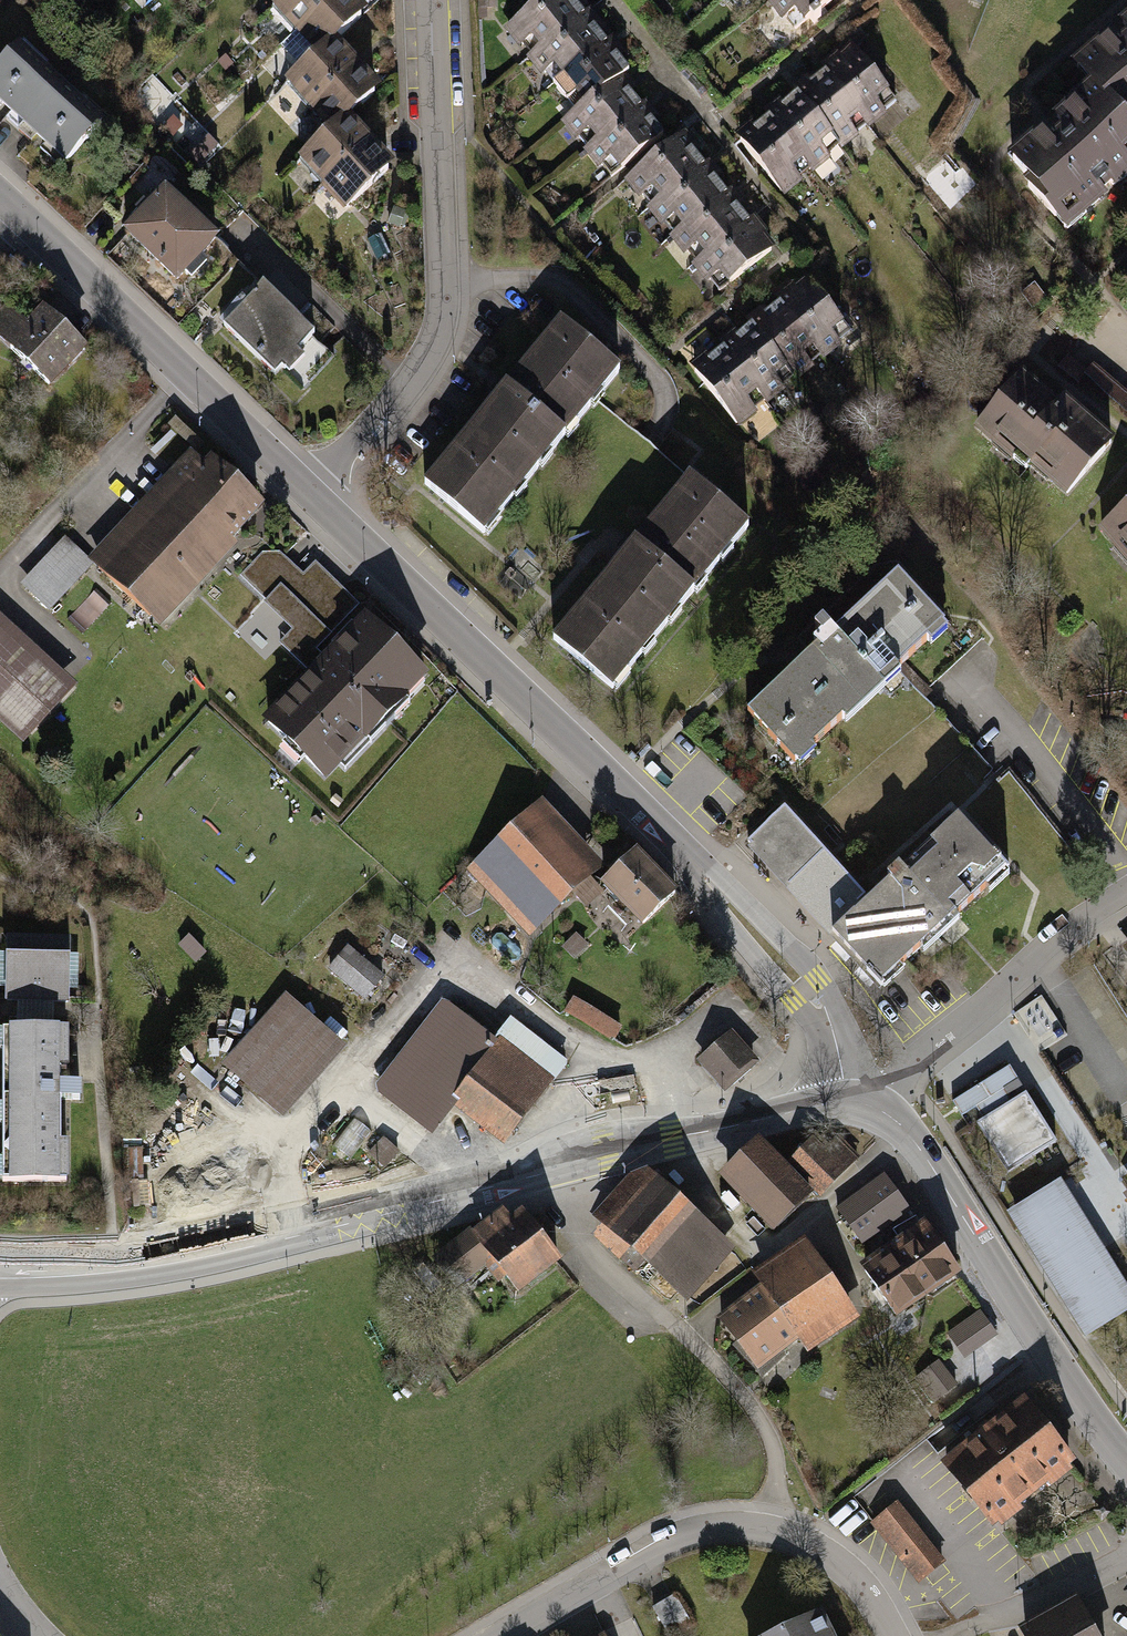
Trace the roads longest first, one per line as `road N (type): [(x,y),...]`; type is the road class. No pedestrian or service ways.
road 1 (secondary): [(0,1270),(195,1256),(490,1187),(607,1149),(852,1102)]
road 2 (residential): [(852,1102),(828,1024),(753,929),(312,494)]
road 3 (residential): [(312,494),(411,386),(442,335),(449,281),(440,0)]
road 4 (residential): [(504,1635),(668,1541),(710,1529),(769,1531),(815,1546),(862,1584),(893,1635)]
road 5 (secondary): [(882,1110),(932,1165),(1045,1351),(1126,1463)]
road 6 (residential): [(312,494),(9,204)]
road 7 (residential): [(882,1110),(924,1052),(1078,920),(1126,890)]

